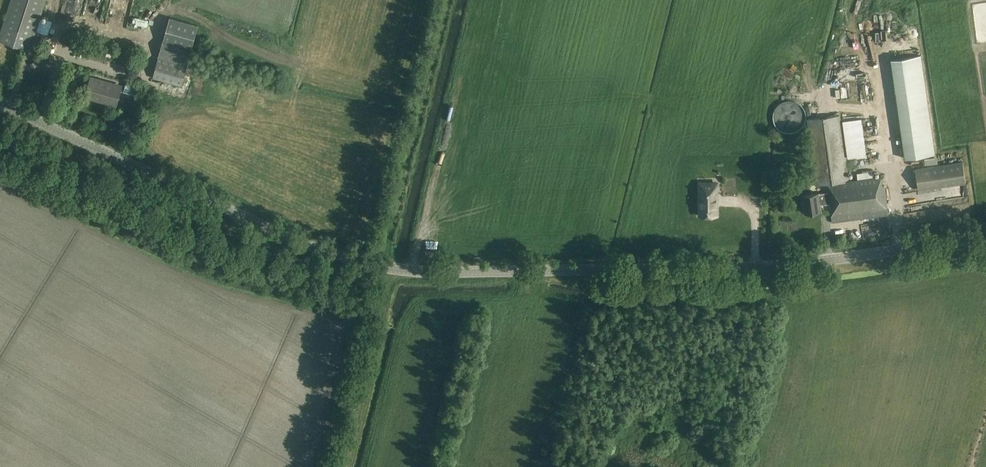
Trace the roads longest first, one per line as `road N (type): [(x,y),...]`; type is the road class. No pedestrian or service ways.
road 1 (tertiary): [(396,269),(758,267),(985,237)]
road 2 (tertiary): [(396,269),(306,245),(0,104)]
road 3 (track): [(414,271),(433,190),(452,155),(456,110)]

